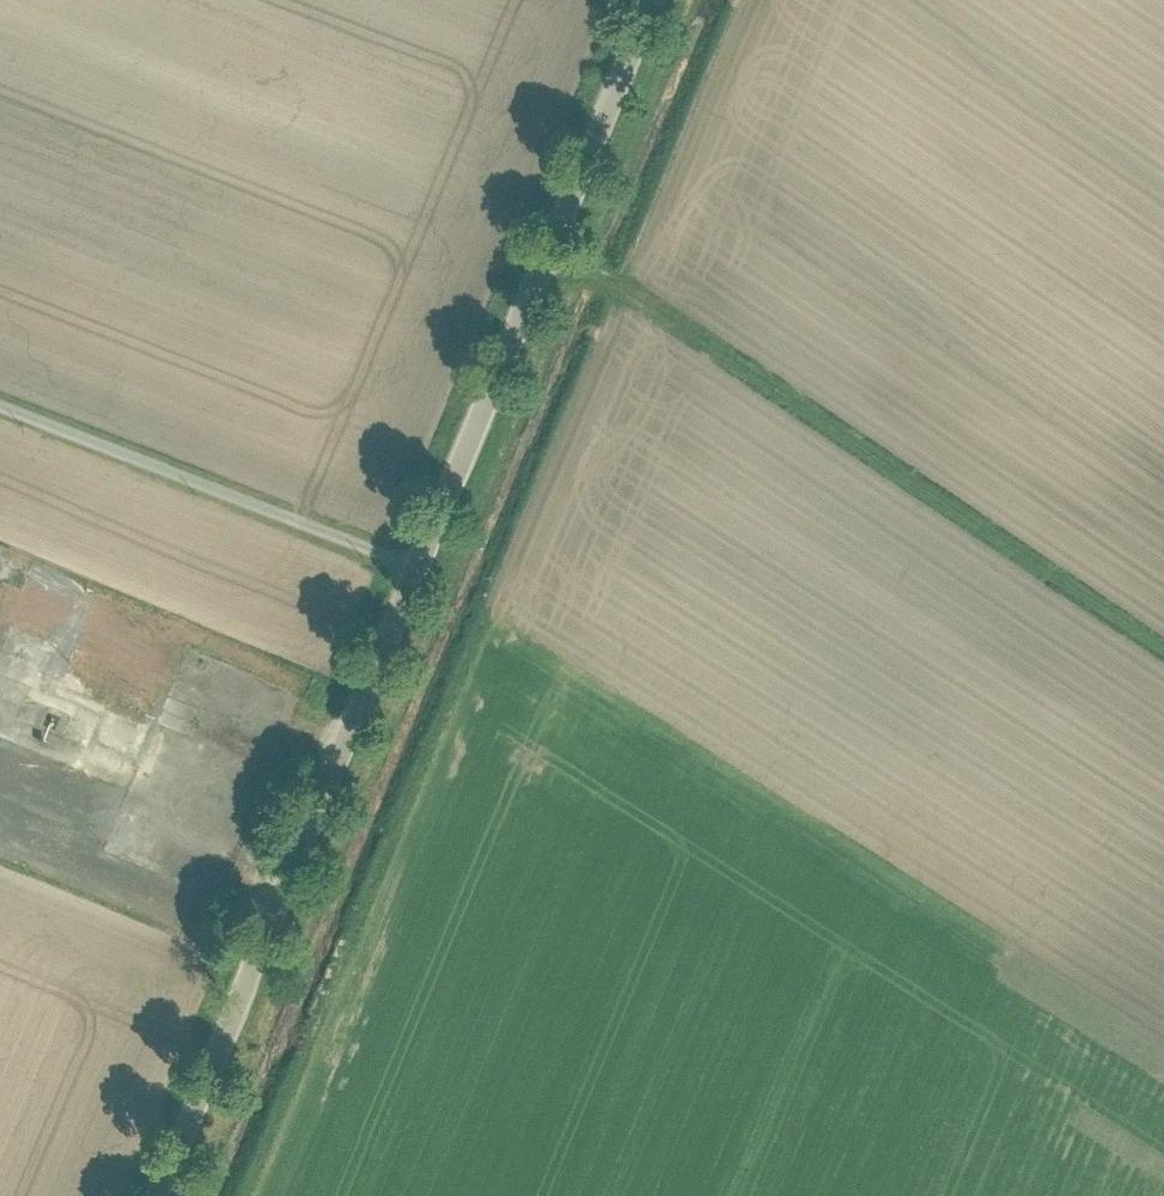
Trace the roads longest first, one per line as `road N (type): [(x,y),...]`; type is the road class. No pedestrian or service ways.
road 1 (unclassified): [(128,1195),(620,0)]

